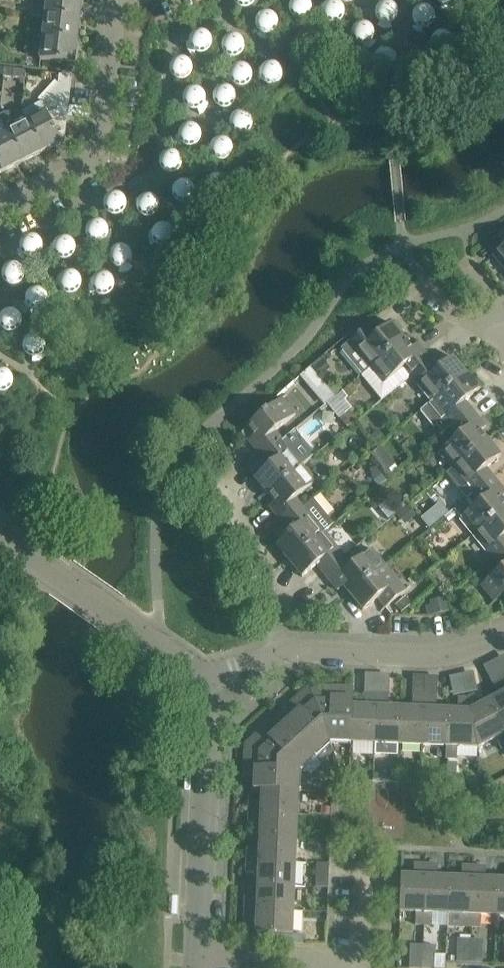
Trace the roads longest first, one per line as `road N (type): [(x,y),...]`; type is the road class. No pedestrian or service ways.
road 1 (unclassified): [(198,961),(209,743),(201,681)]
road 2 (residential): [(0,210),(97,153),(115,2)]
road 3 (unclassified): [(201,681),(0,537)]
road 4 (residential): [(503,634),(428,656),(284,652)]
road 5 (residential): [(284,652),(223,478)]

